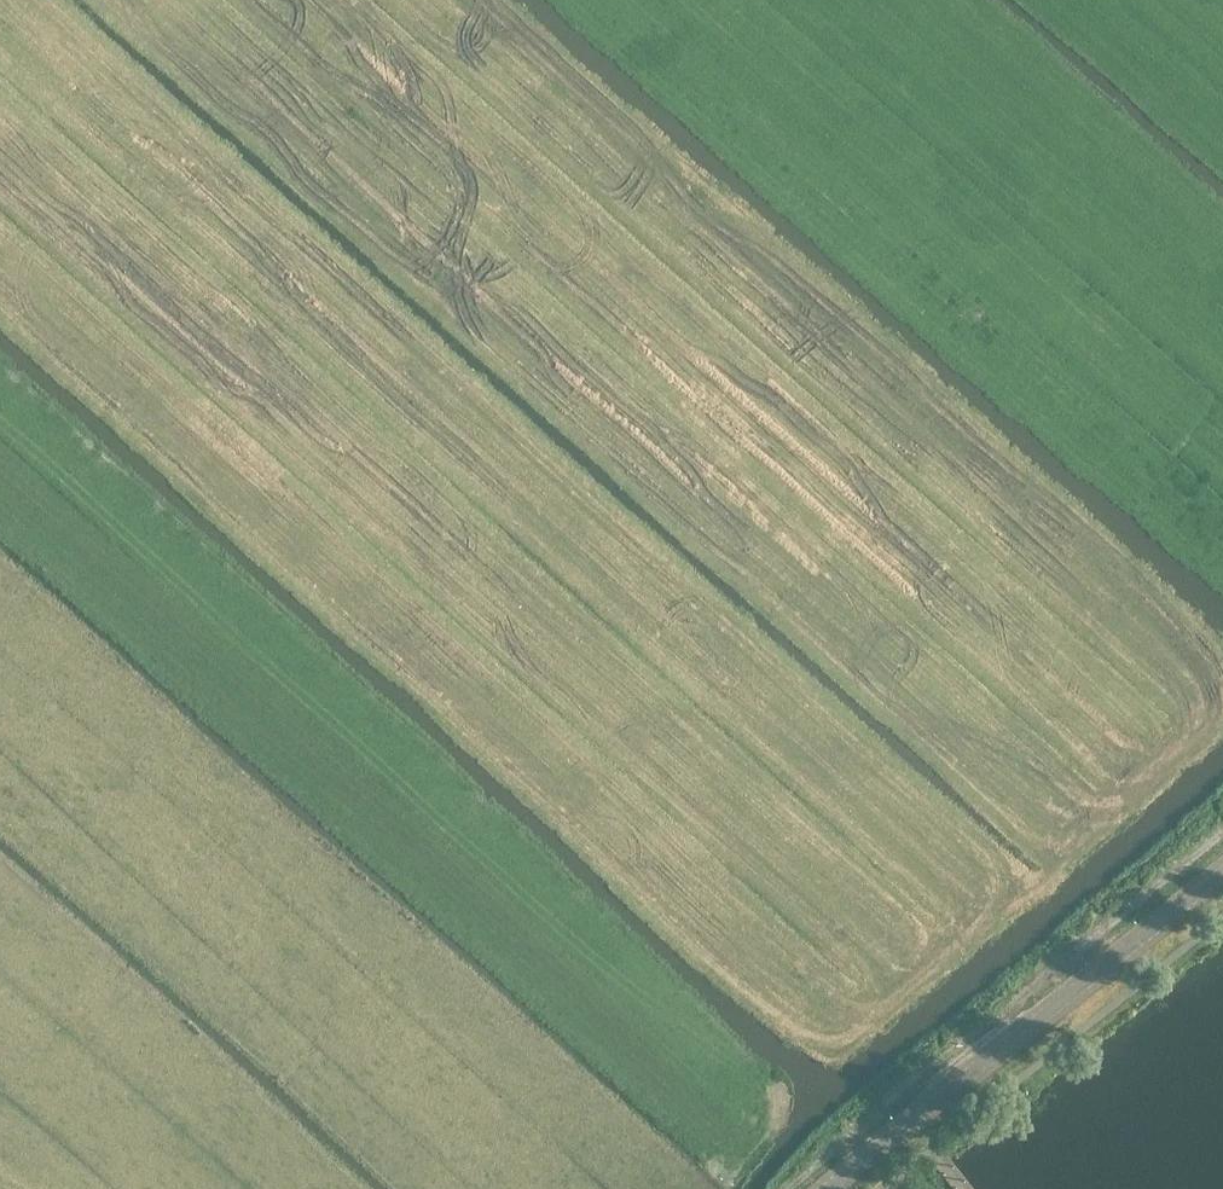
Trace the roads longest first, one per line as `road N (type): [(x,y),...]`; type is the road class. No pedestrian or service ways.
road 1 (tertiary): [(1222,869),(824,1188)]

